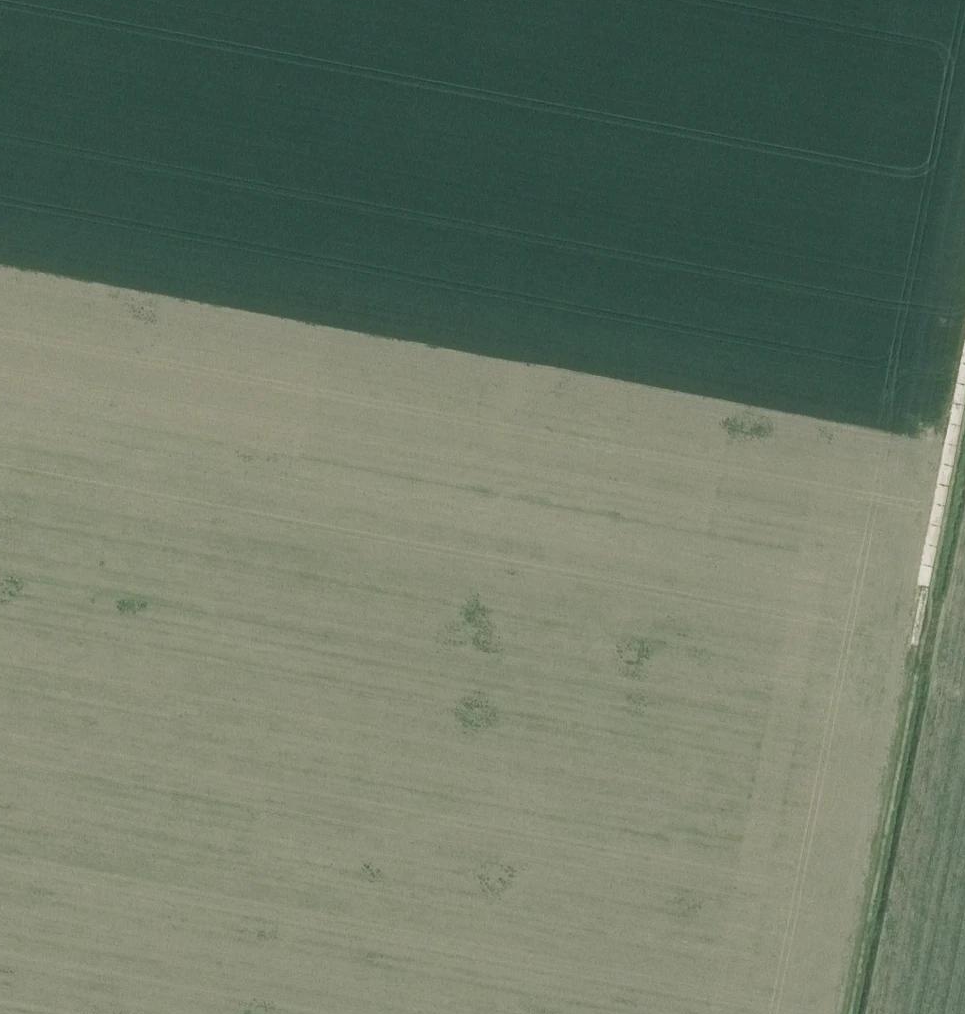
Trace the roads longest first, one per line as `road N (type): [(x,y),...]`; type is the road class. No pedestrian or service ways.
road 1 (track): [(964,377),(924,585)]

